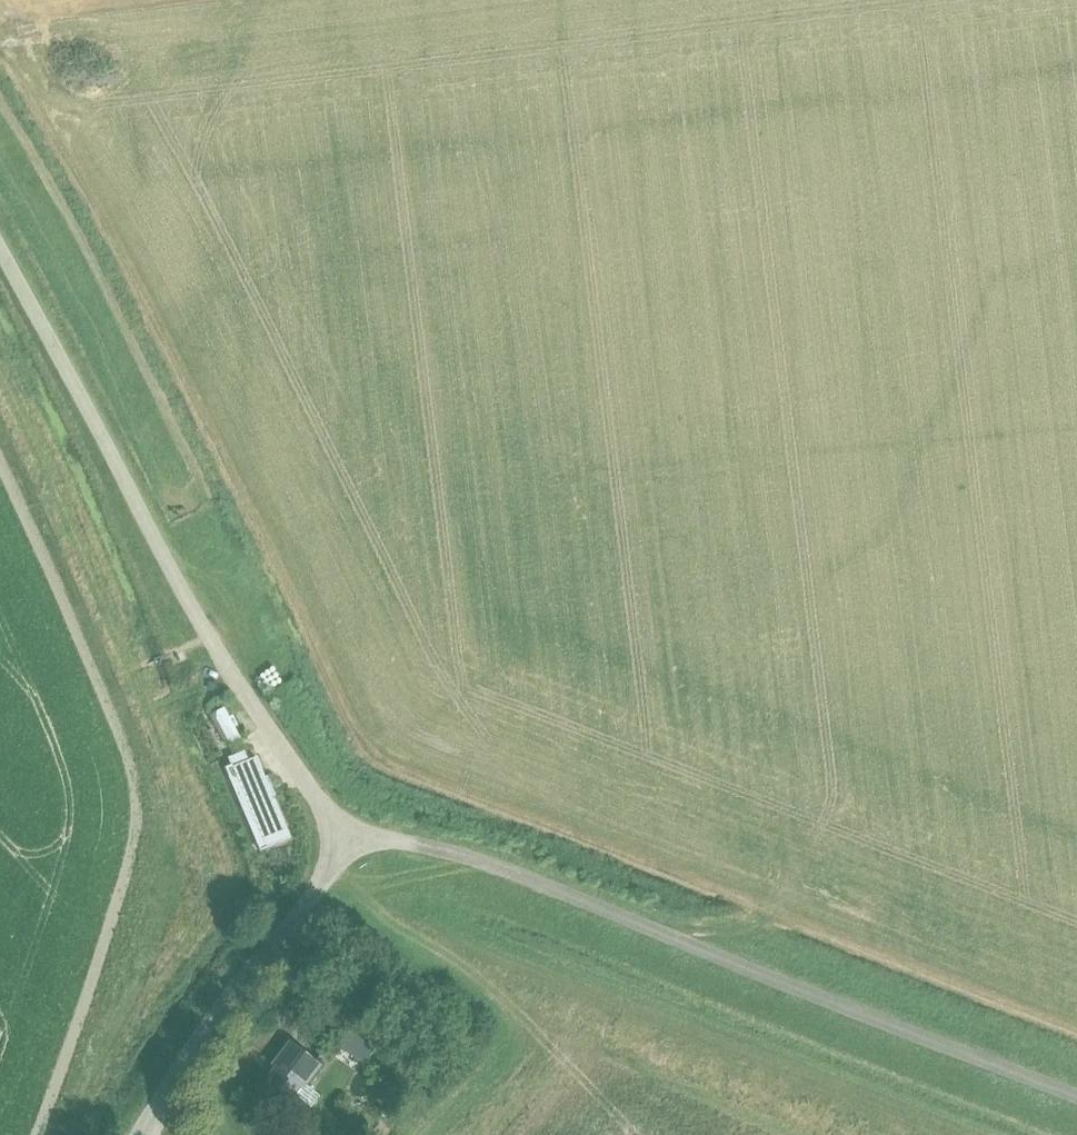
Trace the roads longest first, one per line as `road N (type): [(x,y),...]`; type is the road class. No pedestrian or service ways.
road 1 (unclassified): [(138,1134),(331,862),(343,830),(311,798),(228,670),(0,247)]
road 2 (track): [(1076,1093),(466,851),(343,830)]

